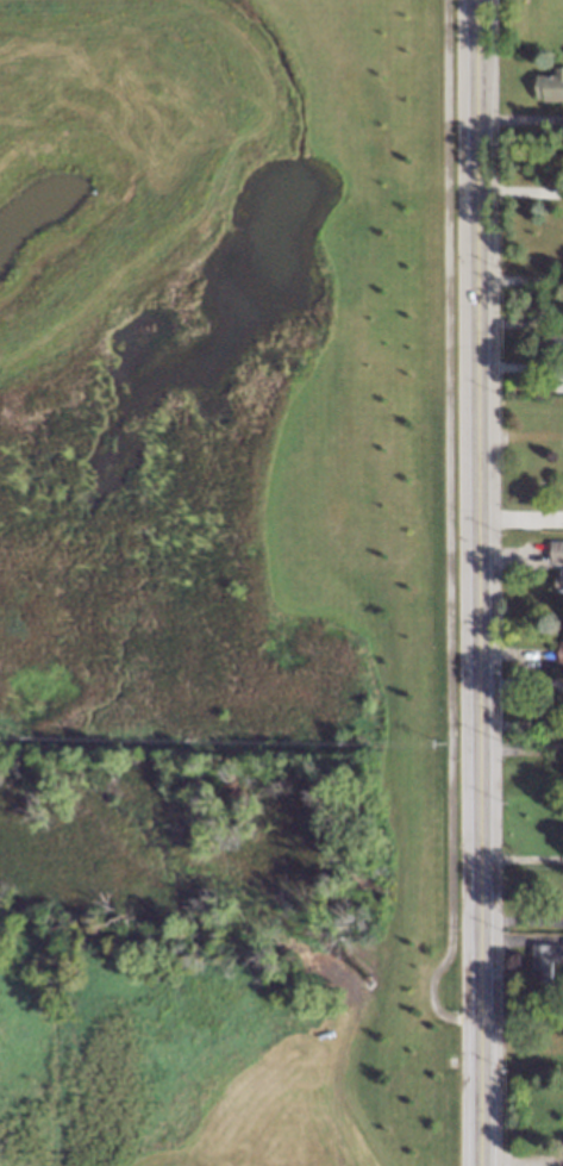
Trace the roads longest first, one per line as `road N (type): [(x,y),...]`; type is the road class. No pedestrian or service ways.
road 1 (tertiary): [(473,0),(478,1021)]
road 2 (tertiary): [(478,1021),(480,1165)]

